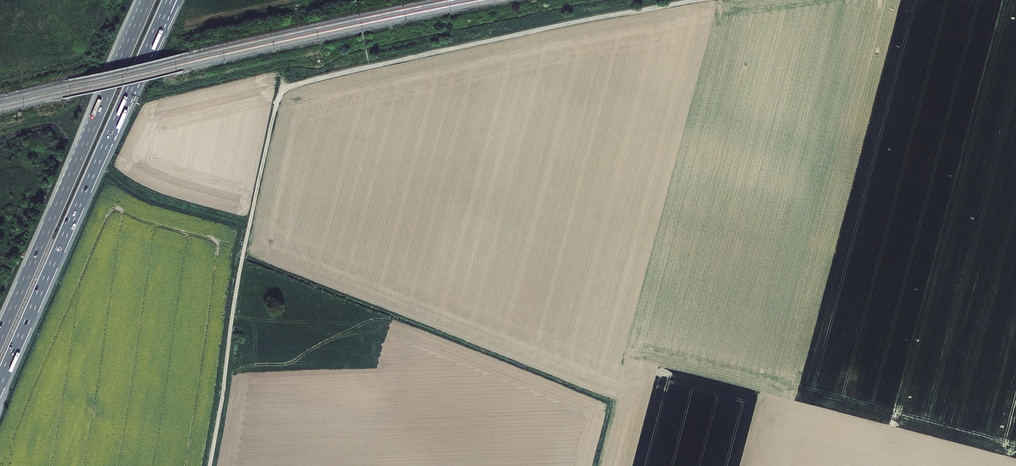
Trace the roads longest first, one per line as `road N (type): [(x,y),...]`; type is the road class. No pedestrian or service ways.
road 1 (track): [(210,465),(240,268),(276,106),(288,86),(698,0)]
road 2 (motorway): [(143,12),(0,337)]
road 3 (motorway): [(0,381),(140,65)]

